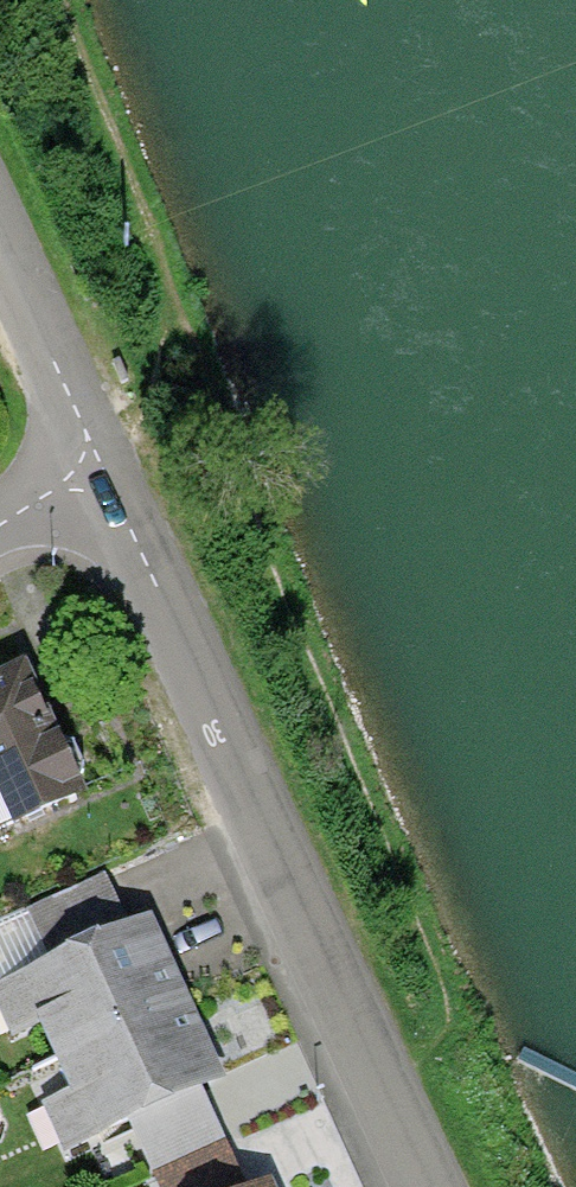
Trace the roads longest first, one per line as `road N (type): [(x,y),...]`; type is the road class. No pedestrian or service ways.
road 1 (residential): [(431,1186),(98,459)]
road 2 (residential): [(98,459),(0,248)]

